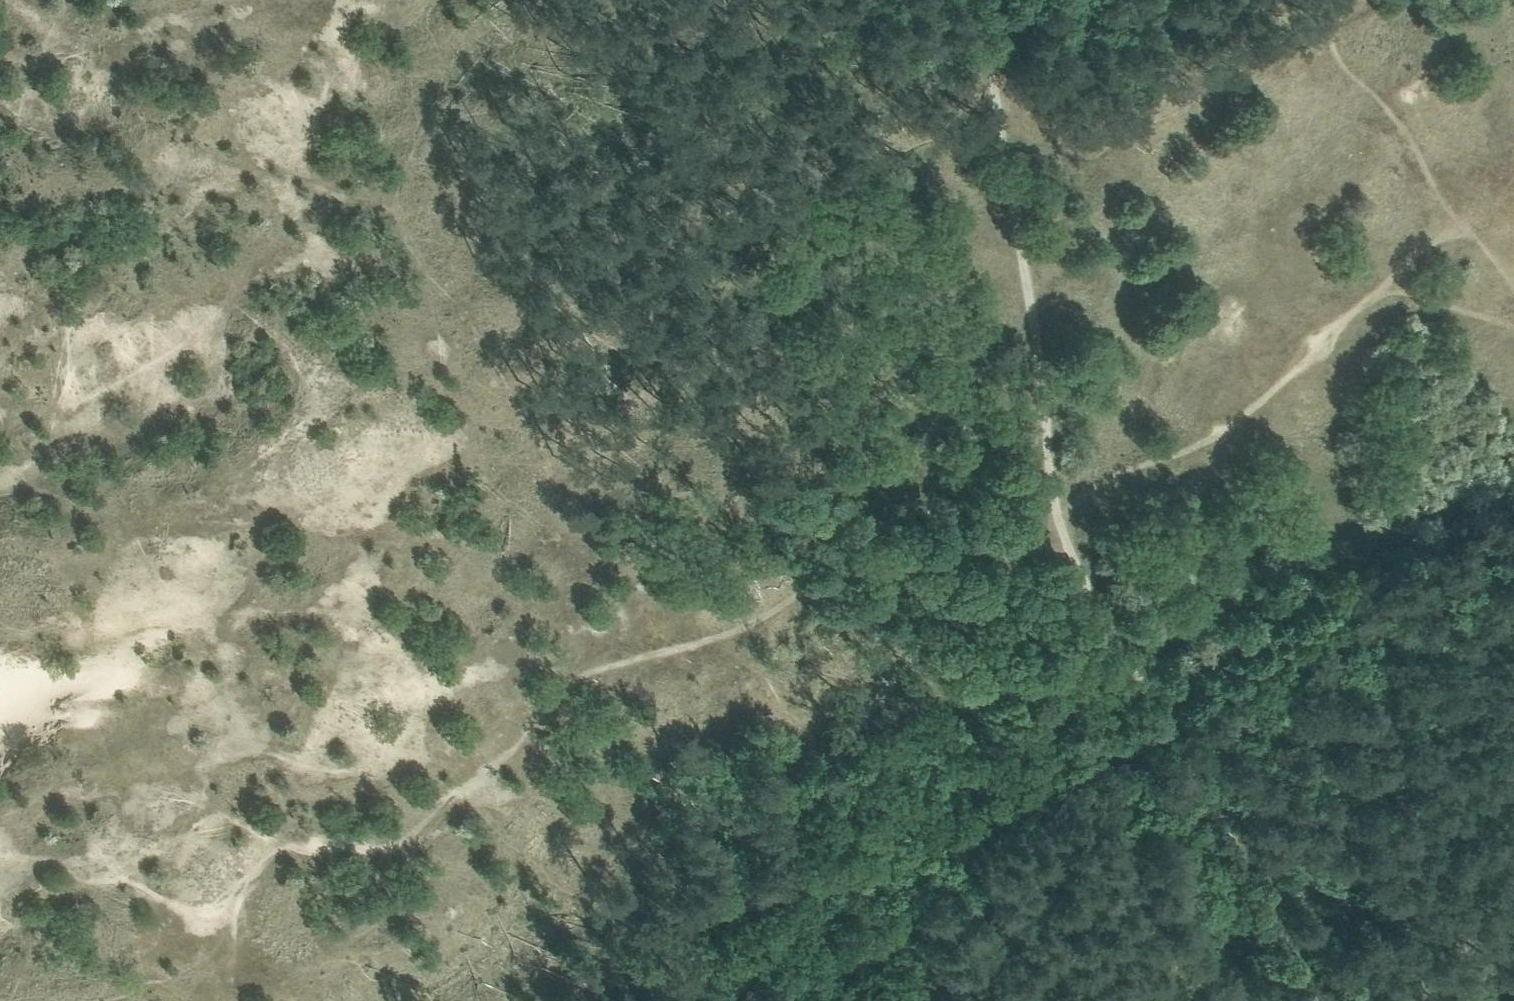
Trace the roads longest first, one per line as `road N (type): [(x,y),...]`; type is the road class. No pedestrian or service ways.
road 1 (track): [(683,1000),(699,949),(810,777),(967,595),(1060,516)]
road 2 (track): [(1060,516),(1080,570),(1318,1000)]

